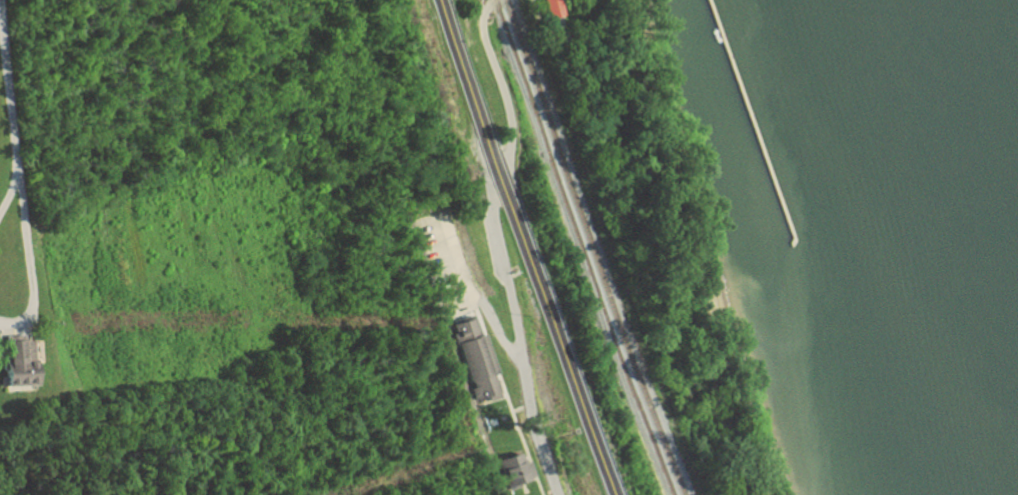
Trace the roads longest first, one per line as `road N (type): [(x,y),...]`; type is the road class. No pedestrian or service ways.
road 1 (secondary): [(610,494),(435,0)]

